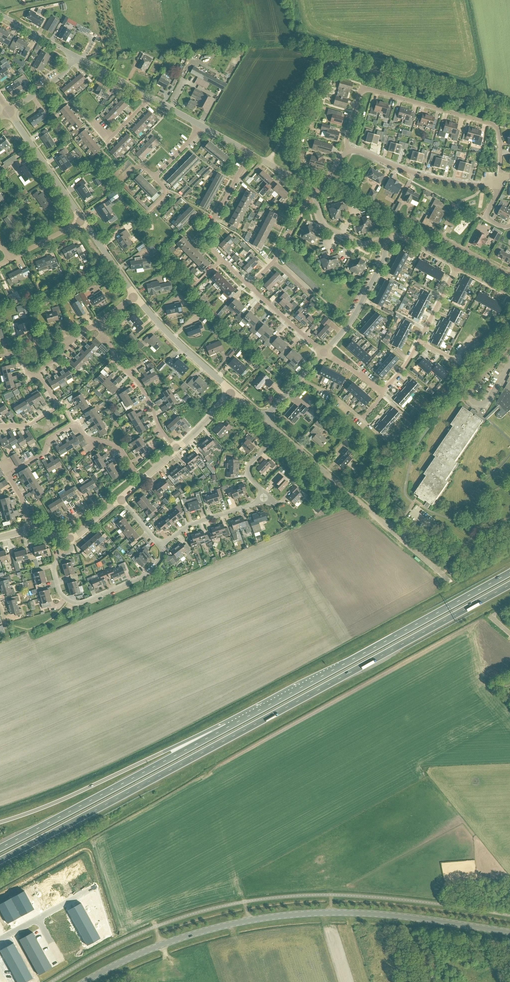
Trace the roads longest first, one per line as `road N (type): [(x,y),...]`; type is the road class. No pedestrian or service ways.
road 1 (trunk): [(0,861),(509,585)]
road 2 (secondary): [(83,981),(189,935),(280,915),(356,912),(509,932)]
road 3 (trunk): [(509,572),(227,727)]
road 4 (track): [(509,112),(338,63),(325,69),(267,162)]
road 5 (trunk): [(227,727),(0,848)]
road 6 (residential): [(501,178),(494,125),(367,89),(348,149)]
road 7 (trunk): [(227,727),(0,822)]
road 8 (unclassified): [(445,577),(279,432)]
road 9 (residential): [(71,538),(71,551),(58,557),(55,572),(60,593),(75,603),(137,579),(161,560),(164,547)]
road 10 (residential): [(250,286),(204,238),(250,153)]
road 11 (residential): [(501,178),(481,186),(429,179),(348,149)]
road 12 (residential): [(28,530),(9,474),(74,424)]
road 13 (unclassified): [(233,392),(134,295)]
road 14 (unclassified): [(83,221),(8,112)]
road 15 (residential): [(509,344),(471,387),(472,401),(488,400),(509,362)]
road 16 (unclassified): [(324,352),(381,263),(382,240)]

